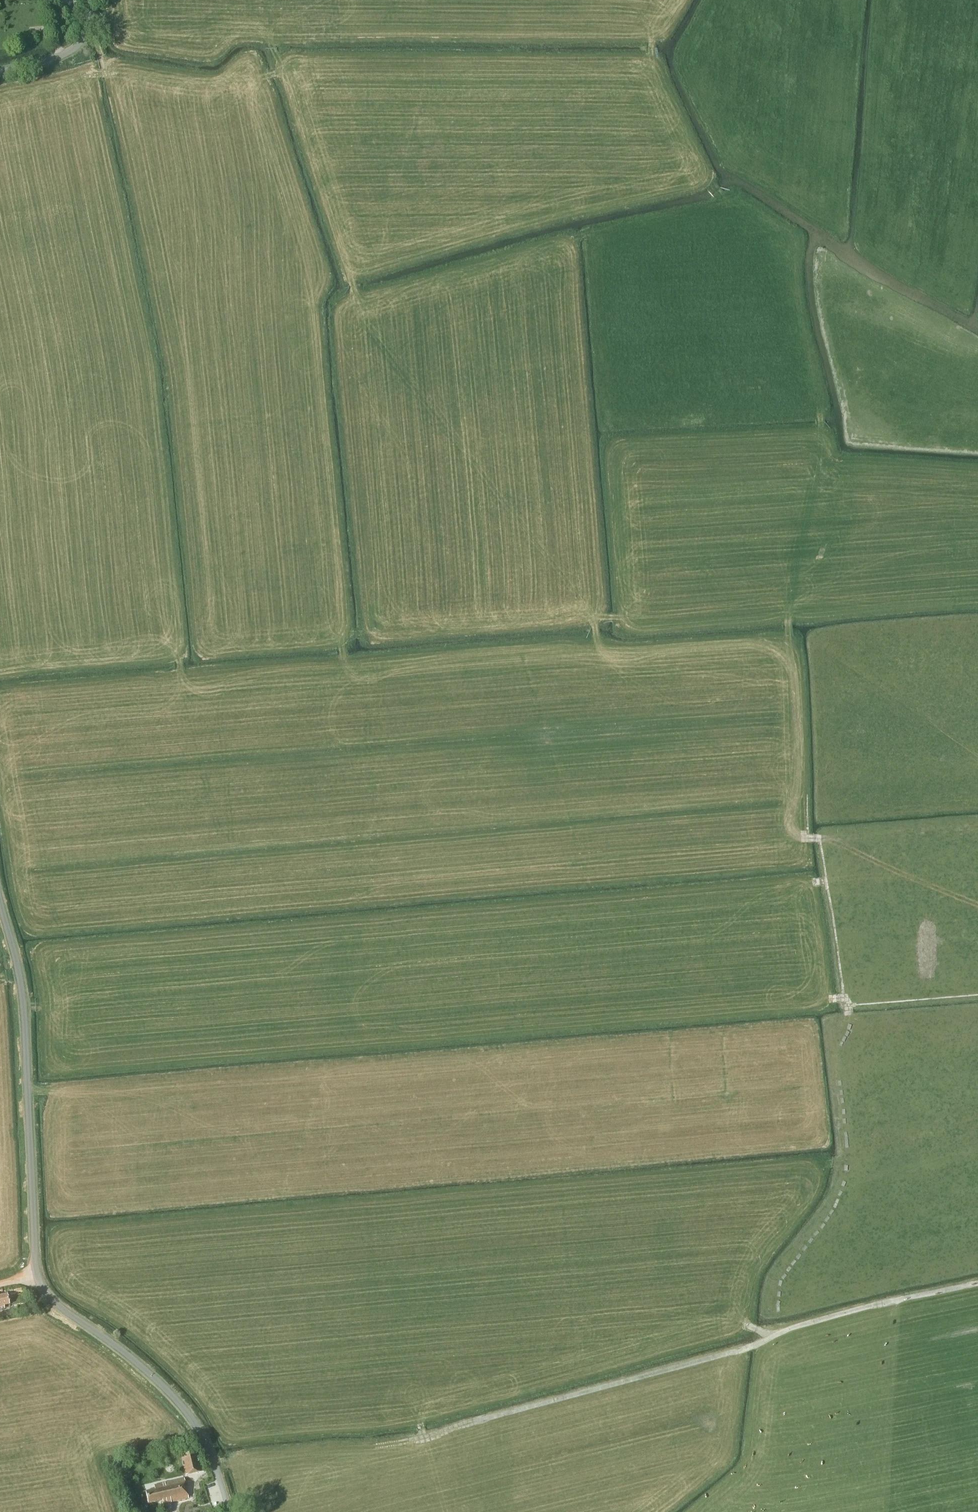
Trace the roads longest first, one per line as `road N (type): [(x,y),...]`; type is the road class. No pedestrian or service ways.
road 1 (unclassified): [(230,1511),(191,1419),(121,1350),(56,1305),(36,1275),(22,990),(0,901)]
road 2 (unclassified): [(0,71),(69,52),(87,30),(89,0)]

